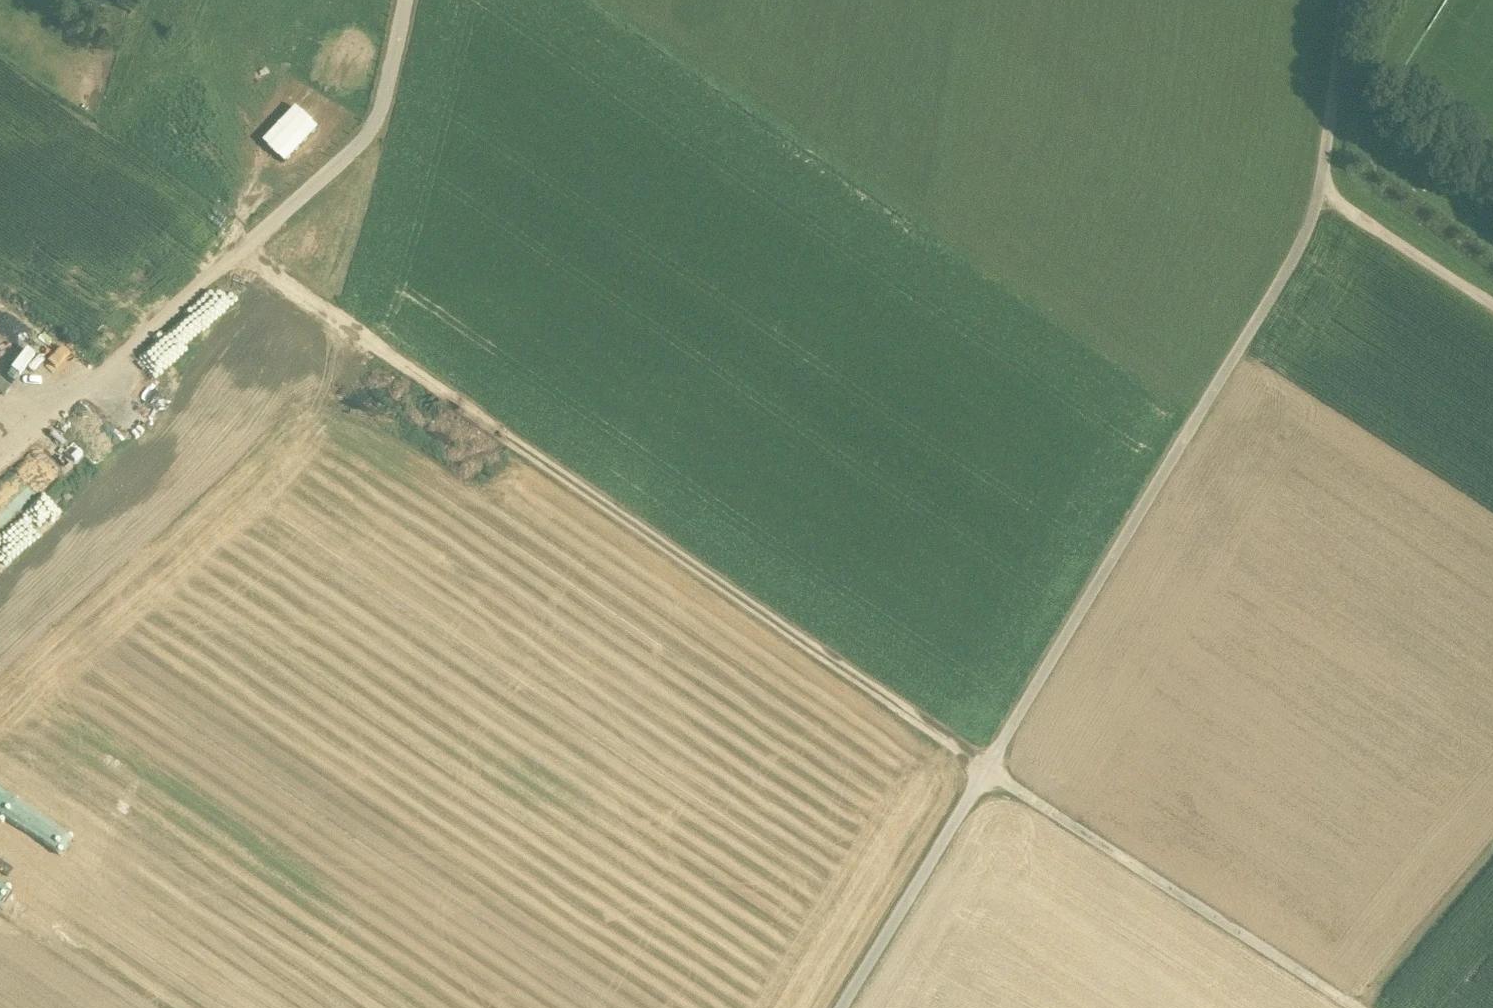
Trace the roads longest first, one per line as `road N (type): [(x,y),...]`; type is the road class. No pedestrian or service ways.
road 1 (track): [(1355,1007),(986,769),(235,253)]
road 2 (track): [(843,1007),(1307,233),(1318,190)]
road 3 (track): [(1492,852),(1355,1007)]

